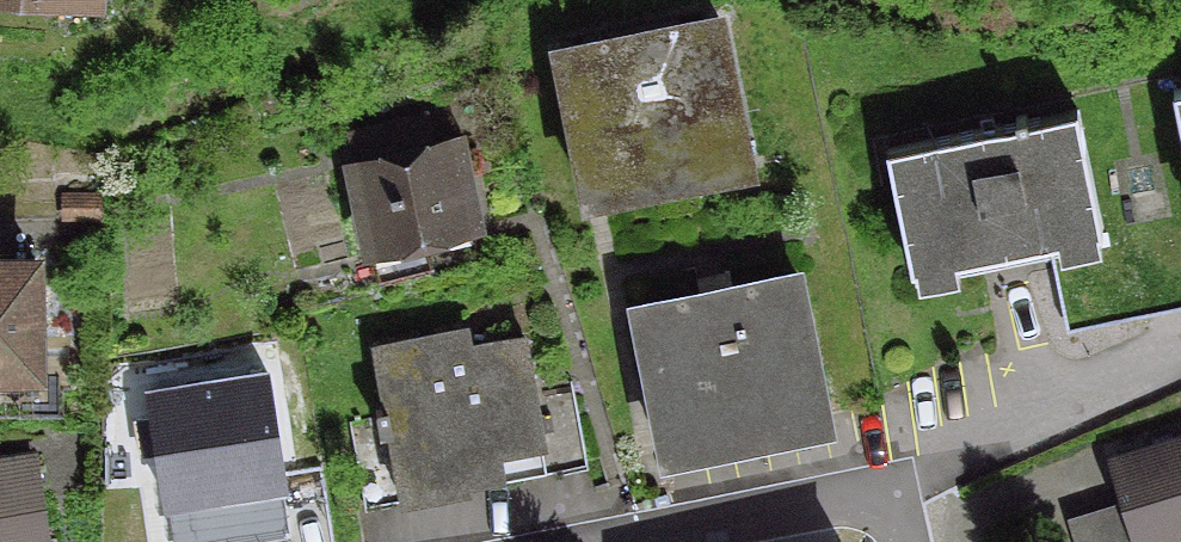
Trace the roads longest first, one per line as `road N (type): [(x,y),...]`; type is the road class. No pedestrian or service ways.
road 1 (residential): [(888,489),(1180,366)]
road 2 (residential): [(631,541),(888,489)]

